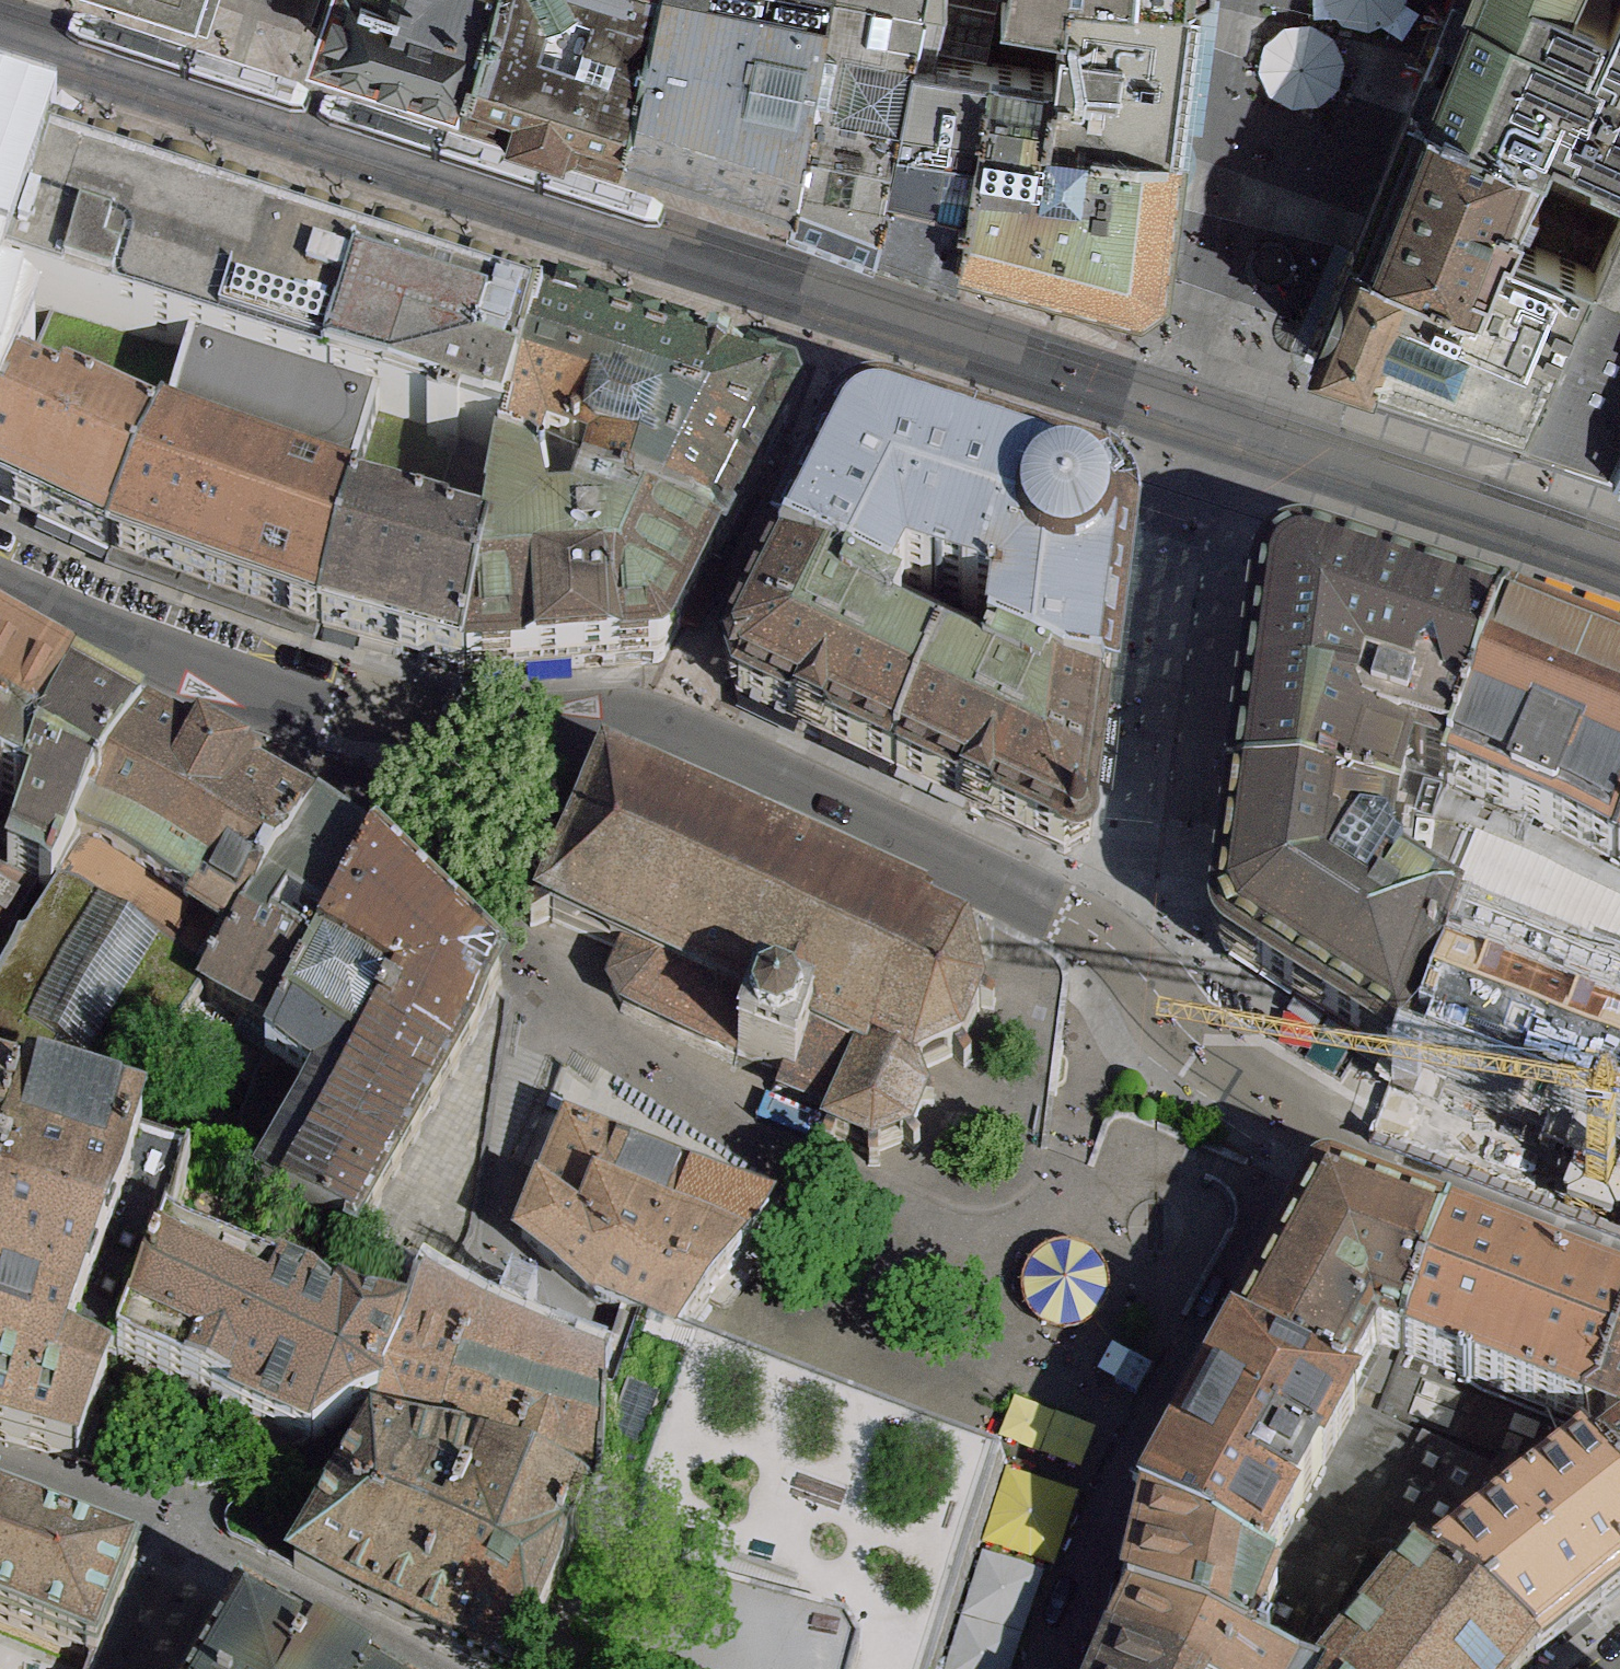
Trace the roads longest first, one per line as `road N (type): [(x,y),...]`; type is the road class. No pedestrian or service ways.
road 1 (residential): [(0,28),(1619,558)]
road 2 (residential): [(0,582),(131,645),(347,719),(661,730),(1060,912),(1127,954),(1188,1025),(1327,1120)]
road 3 (residential): [(418,1668),(197,1552),(0,1478)]
road 4 (residential): [(1619,1237),(1327,1120)]

